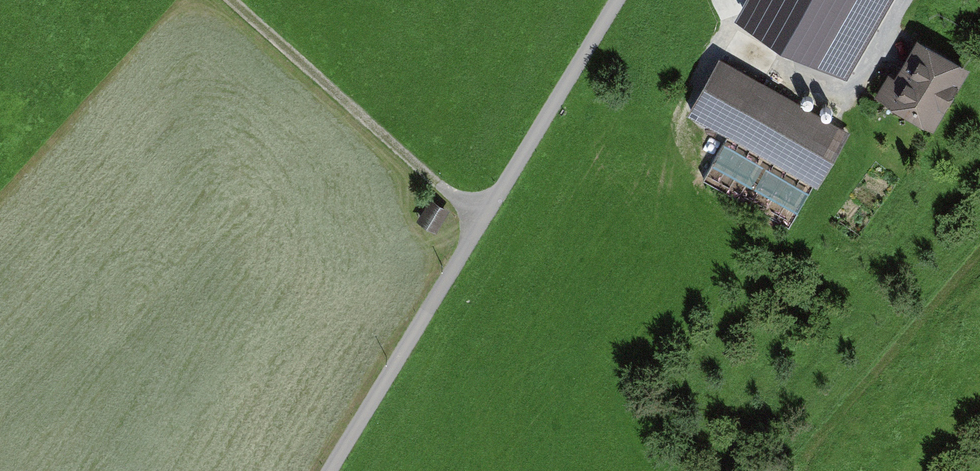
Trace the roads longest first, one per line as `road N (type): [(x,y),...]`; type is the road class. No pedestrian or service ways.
road 1 (residential): [(619,0),(328,470)]
road 2 (track): [(229,0),(481,220)]
road 3 (track): [(794,470),(979,252)]

